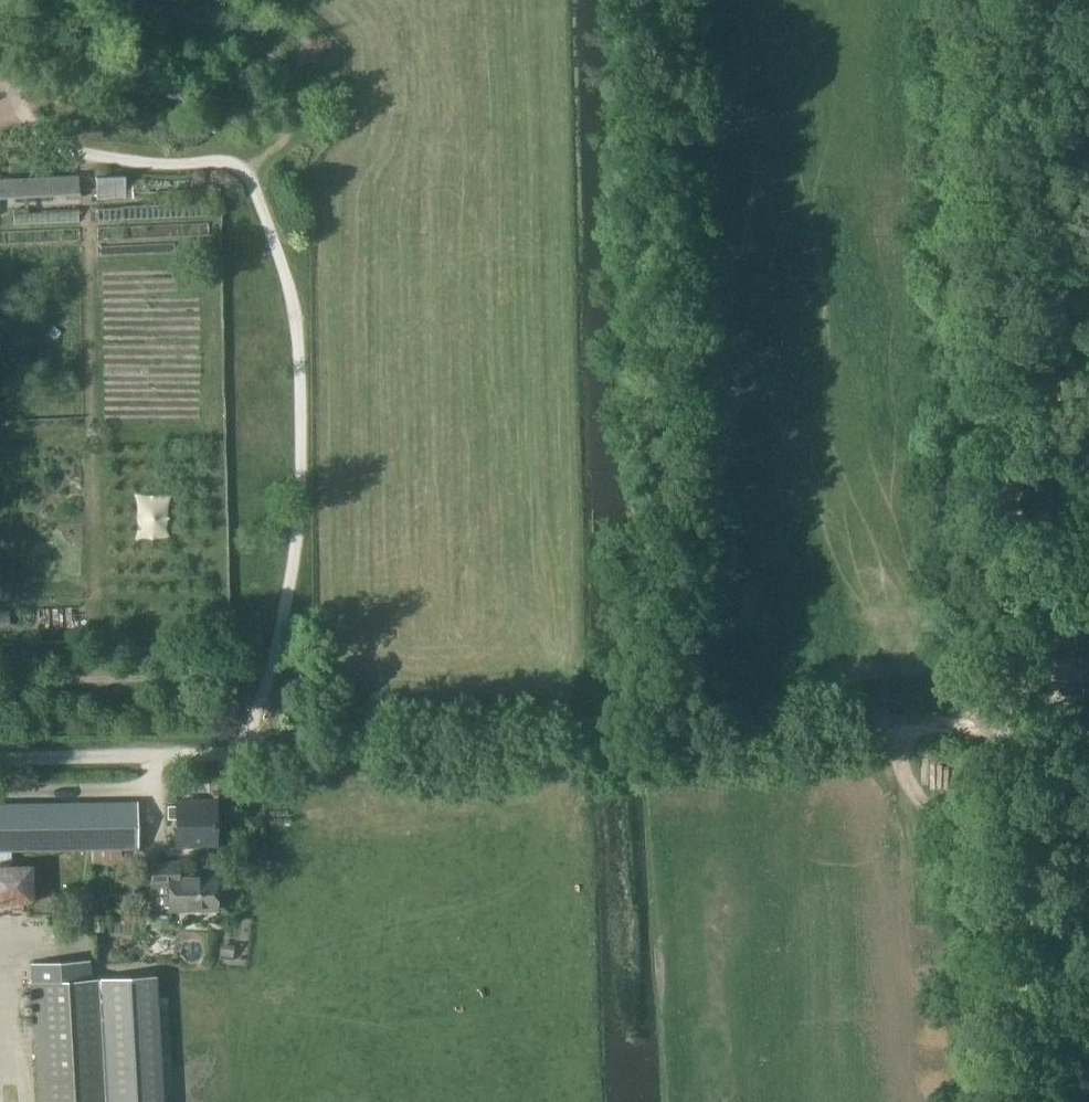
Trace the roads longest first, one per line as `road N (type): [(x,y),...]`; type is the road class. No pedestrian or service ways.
road 1 (track): [(1001,723),(986,0)]
road 2 (track): [(244,166),(291,281),(302,342),(299,550),(254,719)]
road 3 (track): [(249,751),(681,738)]
road 4 (track): [(681,738),(1001,723)]
road 5 (track): [(0,56),(81,156),(244,166)]
road 6 (track): [(994,1000),(1001,723)]
road 7 (track): [(0,761),(249,751)]
road 8 (track): [(995,322),(1088,483)]
road 9 (track): [(29,1101),(20,997),(0,973)]

